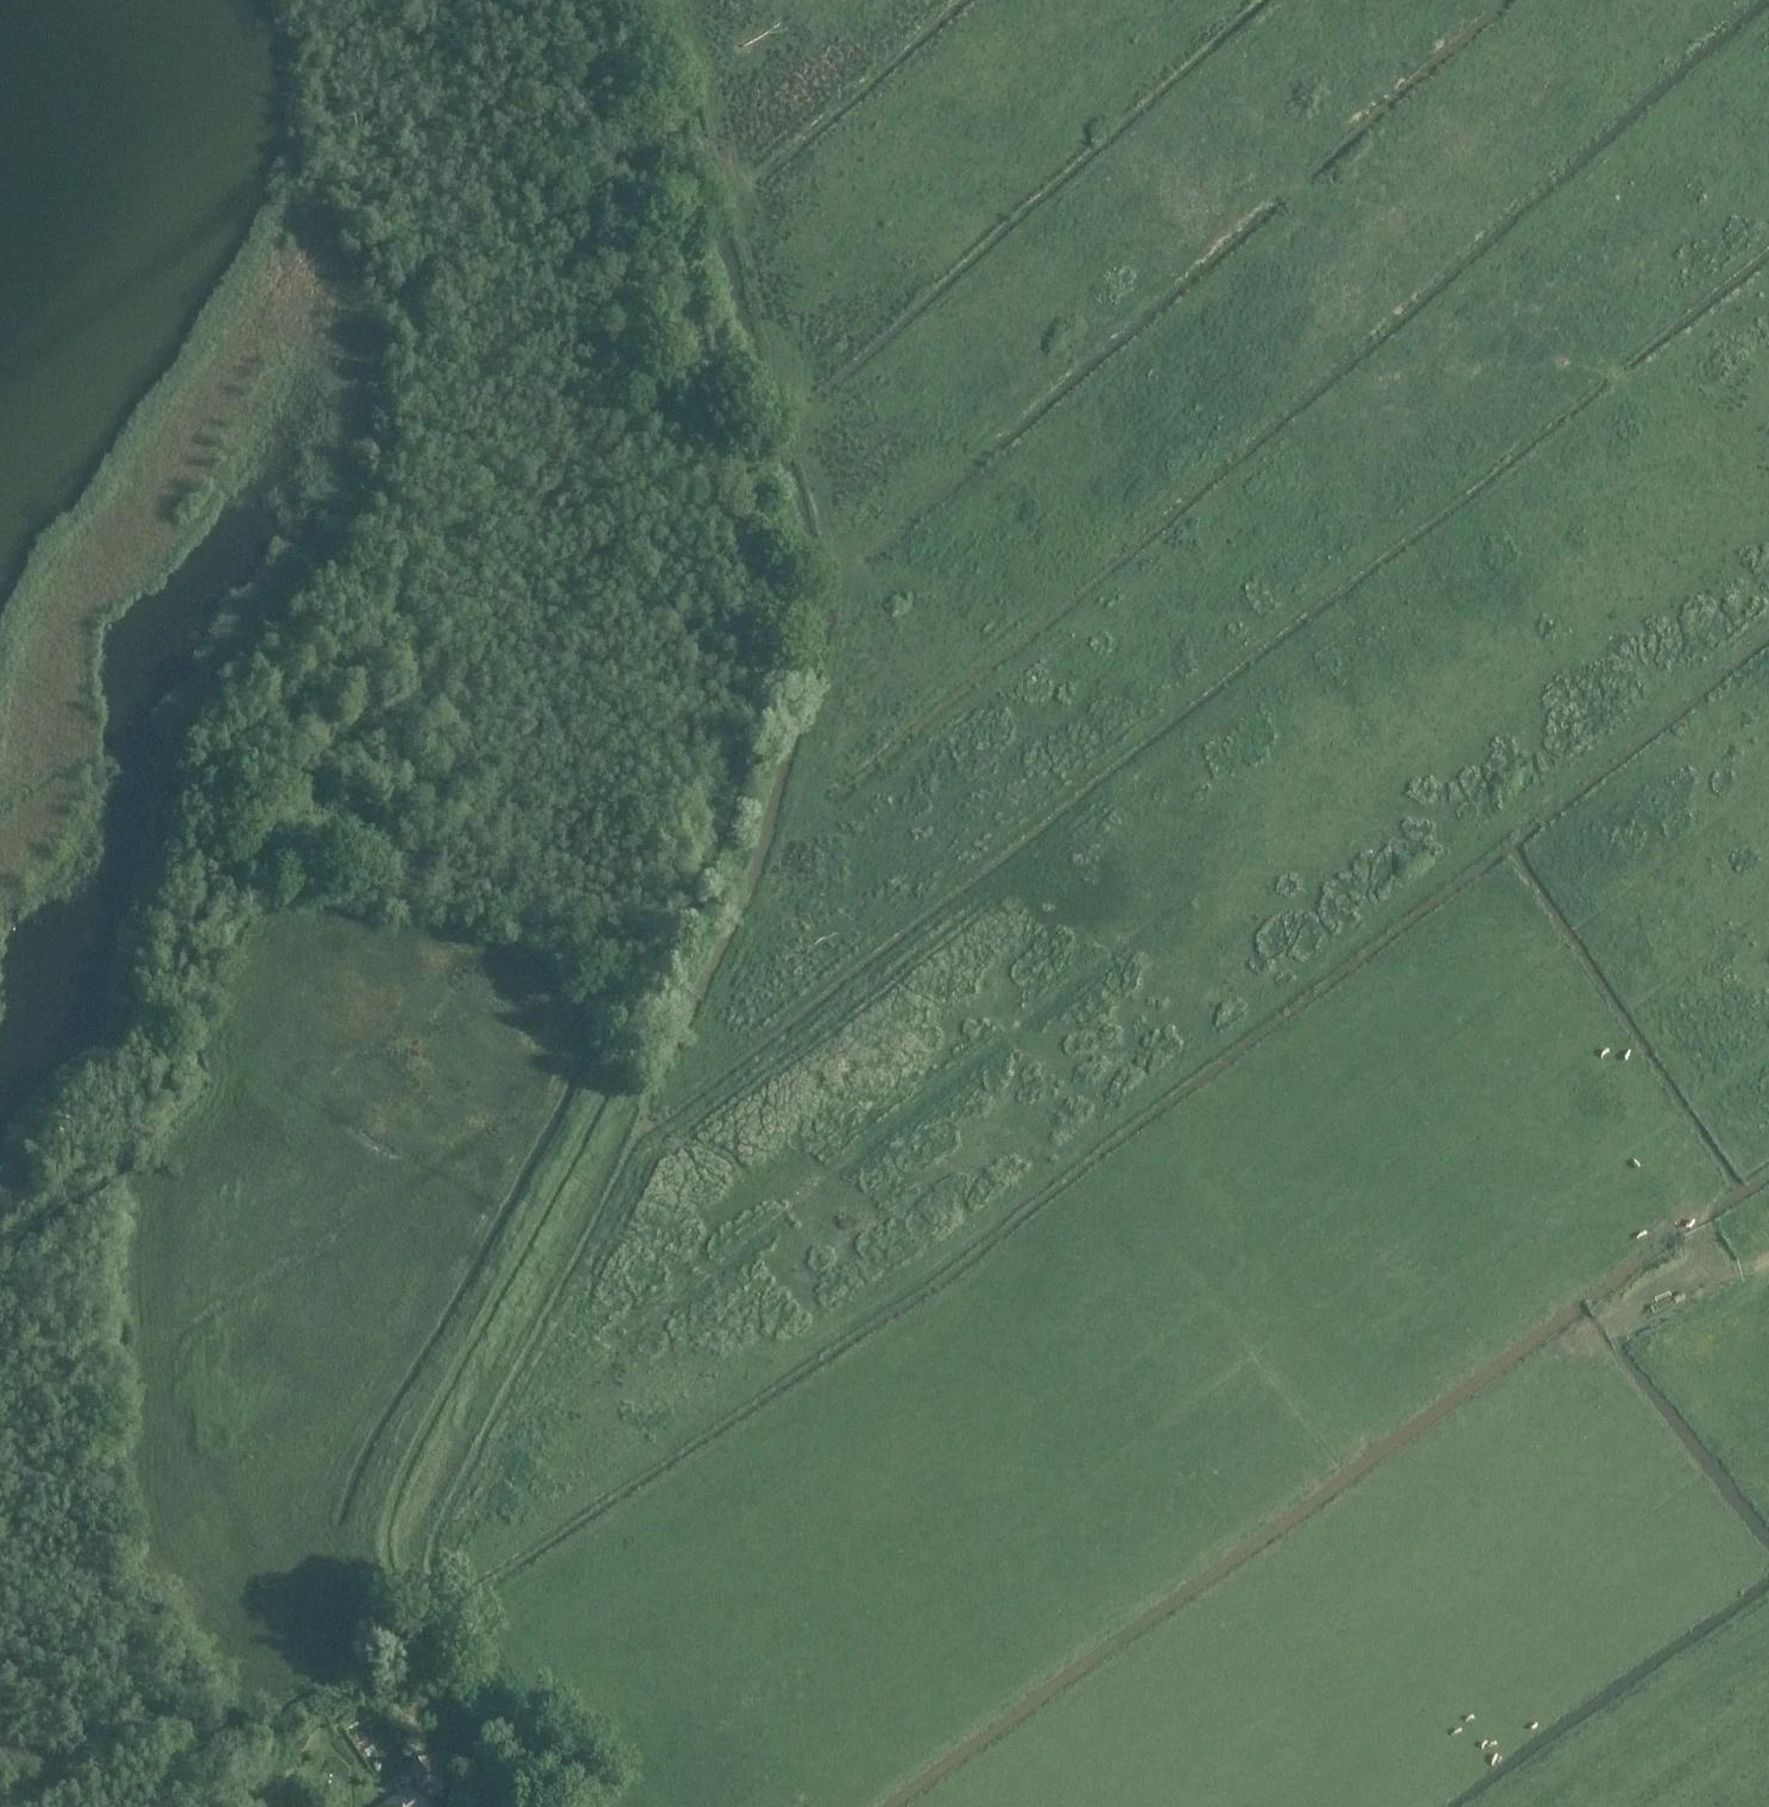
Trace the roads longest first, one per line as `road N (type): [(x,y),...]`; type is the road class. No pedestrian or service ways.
road 1 (track): [(1588,1334),(1666,1286),(1725,1268),(1671,1203)]
road 2 (track): [(516,1806),(428,1655)]

